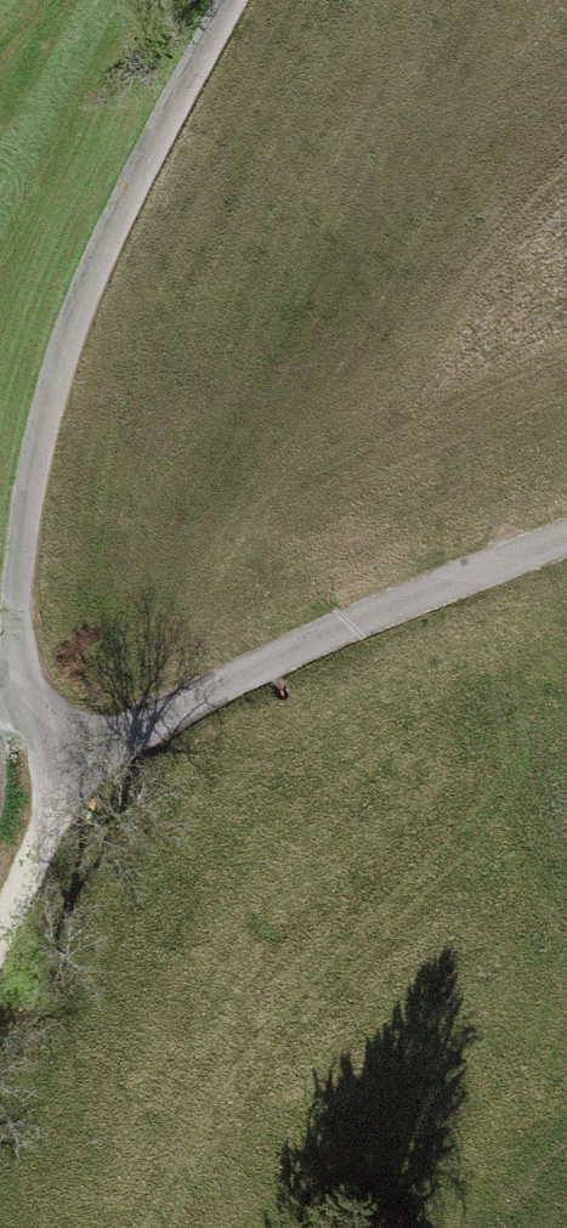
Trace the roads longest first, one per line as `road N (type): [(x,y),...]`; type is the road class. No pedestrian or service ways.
road 1 (residential): [(230,0),(88,285),(51,391),(30,486),(15,679),(71,767)]
road 2 (track): [(71,767),(209,686),(566,539)]
road 3 (track): [(71,767),(0,925)]

